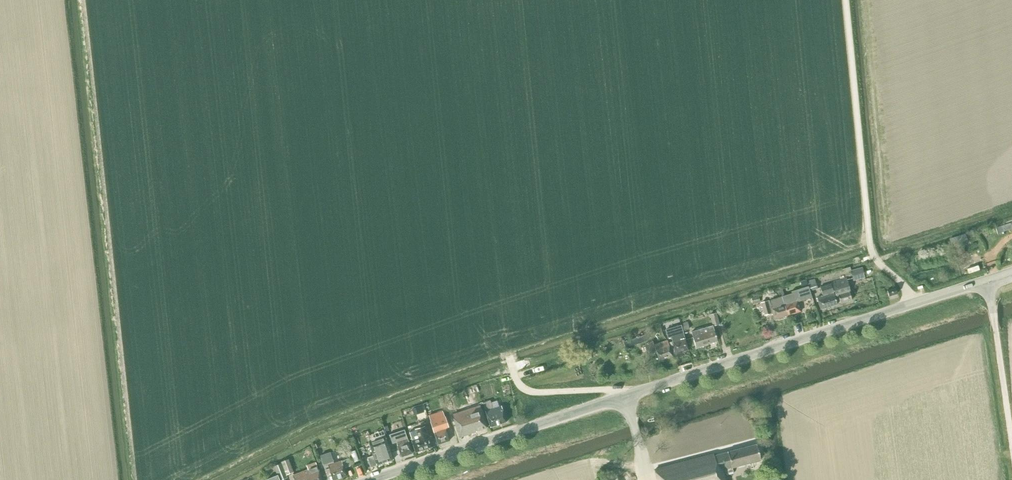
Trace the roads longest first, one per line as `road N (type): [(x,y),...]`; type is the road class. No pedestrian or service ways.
road 1 (tertiary): [(371,479),(1011,272)]

